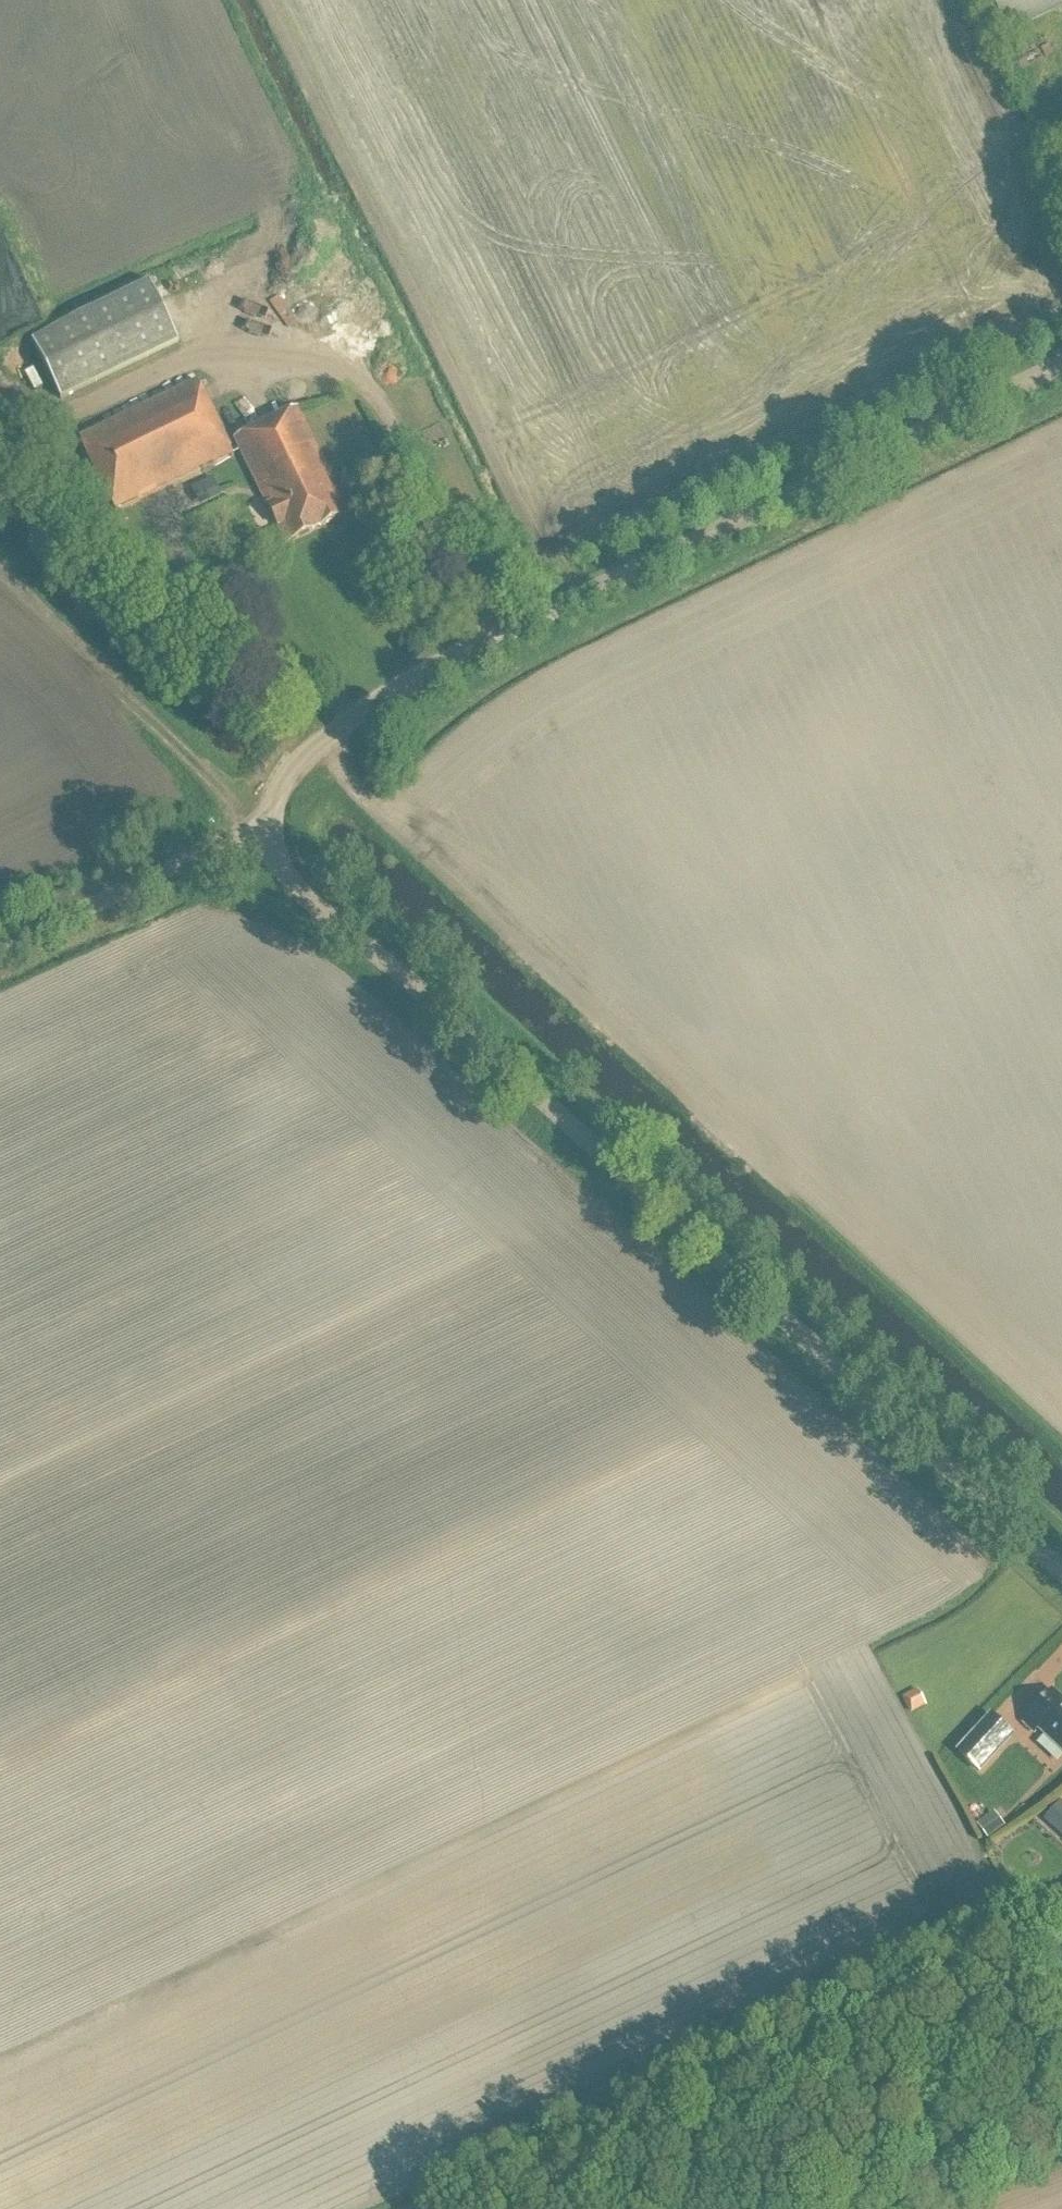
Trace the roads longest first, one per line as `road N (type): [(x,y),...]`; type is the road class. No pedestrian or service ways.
road 1 (residential): [(1061,1573),(317,908),(258,840)]
road 2 (unclassified): [(258,840),(293,768),(353,717),(434,669),(1061,368)]
road 3 (unclassified): [(0,953),(258,840)]

